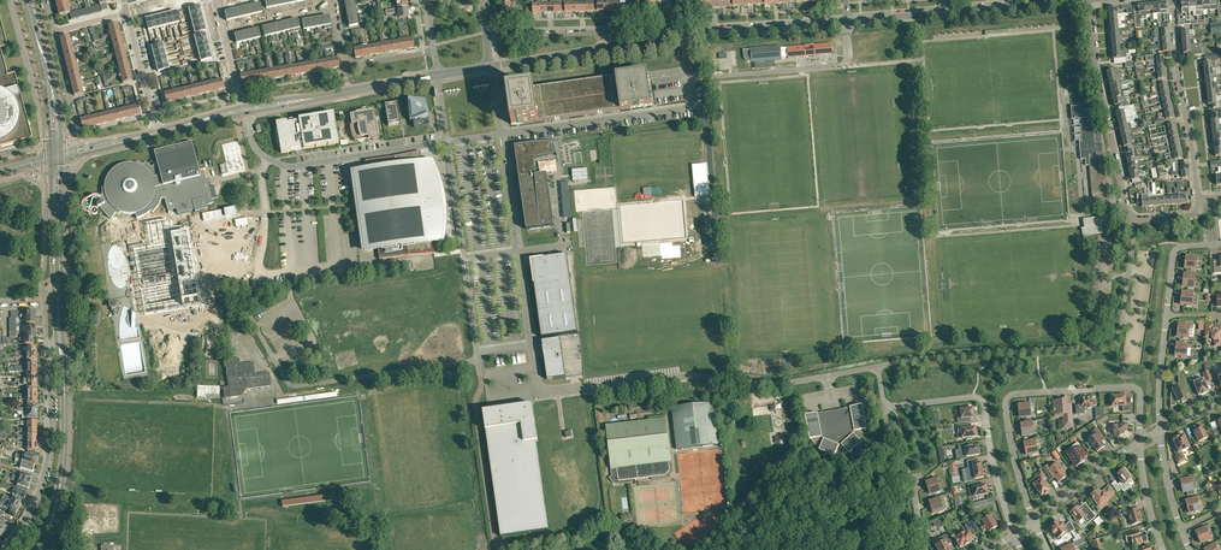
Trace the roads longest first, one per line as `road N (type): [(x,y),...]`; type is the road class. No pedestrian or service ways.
road 1 (residential): [(1034,522),(1014,460),(1007,398),(1131,388),(1141,396),(1140,443)]
road 2 (residential): [(885,410),(981,399),(1014,535)]
road 3 (residential): [(1135,221),(1125,208),(1087,0)]
road 4 (residential): [(60,344),(48,345),(48,460),(8,549)]
road 5 (secondary): [(43,549),(63,462),(60,344)]
road 6 (residential): [(1198,200),(1171,0)]
road 7 (secondary): [(60,344),(56,156)]
road 8 (tertiary): [(666,37),(848,21)]
road 9 (secondary): [(56,146),(55,87),(29,0)]
road 10 (secondary): [(24,0),(56,146)]
road 11 (residential): [(1034,522),(1140,443)]
road 12 (residential): [(601,48),(600,33),(486,36)]
road 13 (residential): [(157,132),(126,12)]

